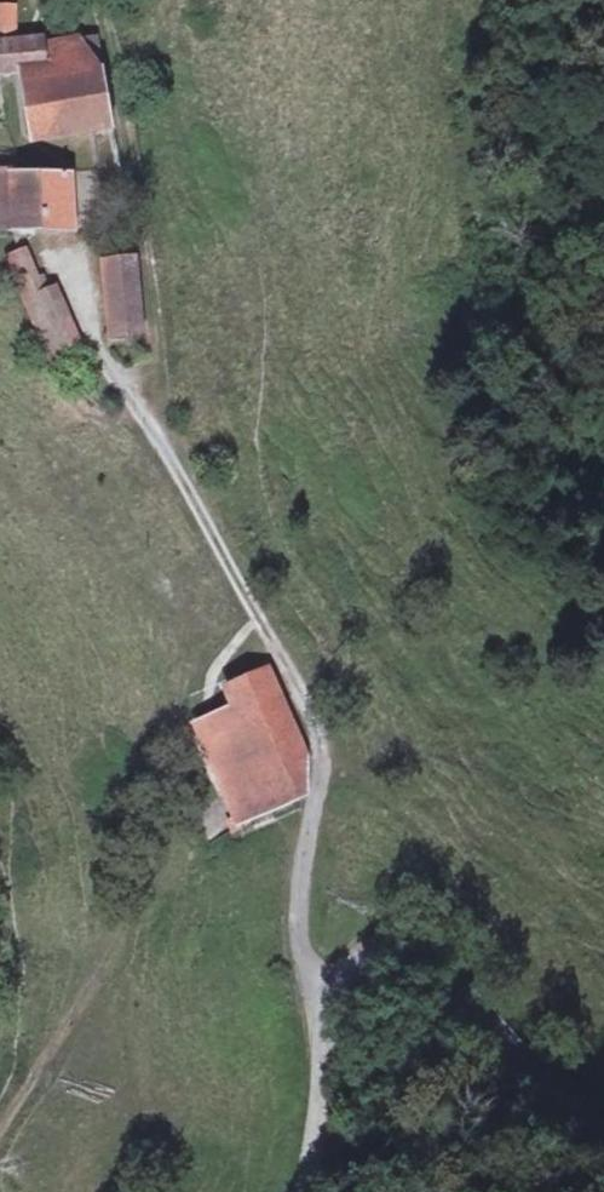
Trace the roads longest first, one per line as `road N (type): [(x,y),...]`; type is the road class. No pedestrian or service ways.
road 1 (residential): [(603,1133),(422,971),(374,955),(318,997),(323,1052),(303,1191)]
road 2 (track): [(0,1133),(145,910)]

